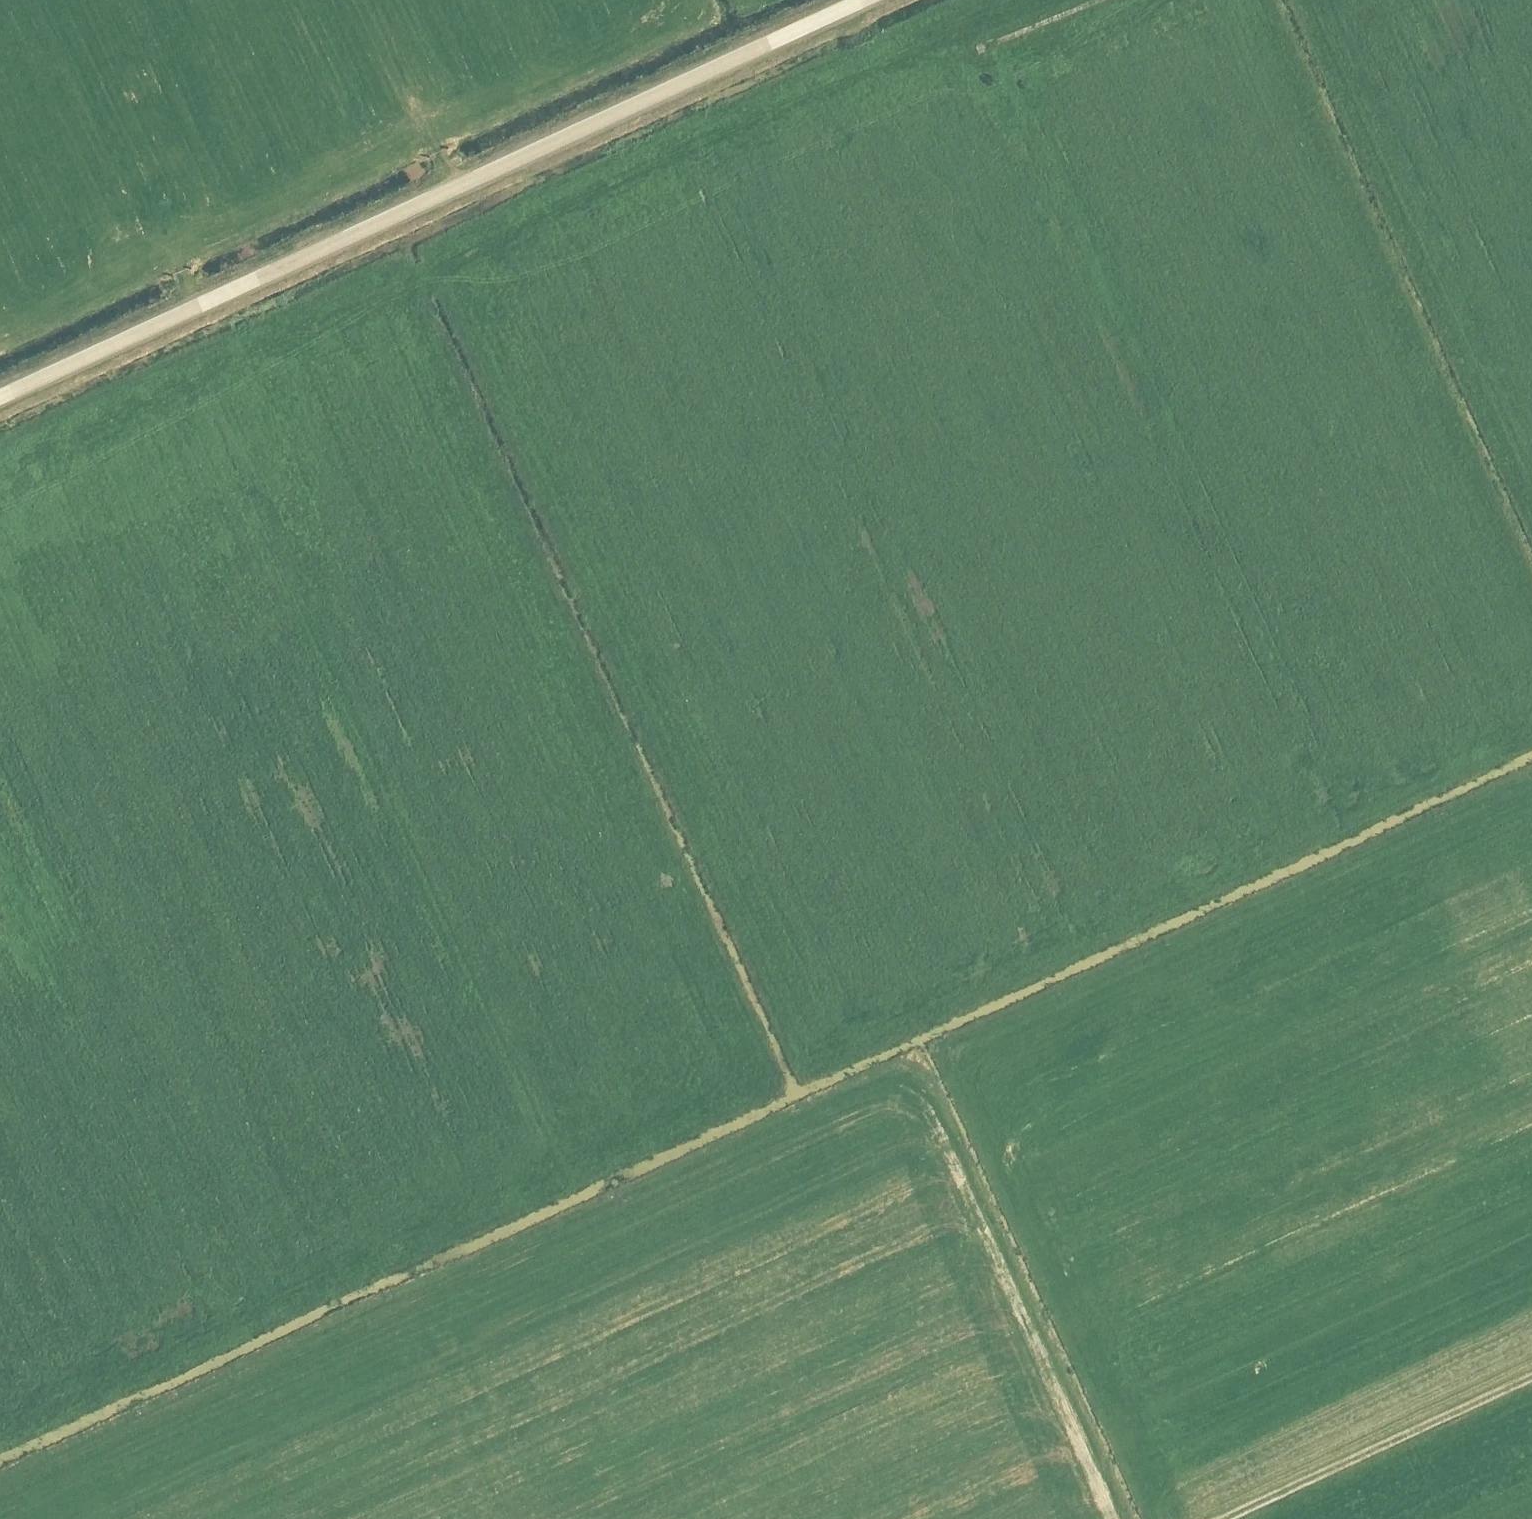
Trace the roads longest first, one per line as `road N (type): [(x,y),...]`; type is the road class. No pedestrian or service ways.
road 1 (unclassified): [(0,396),(862,0)]

